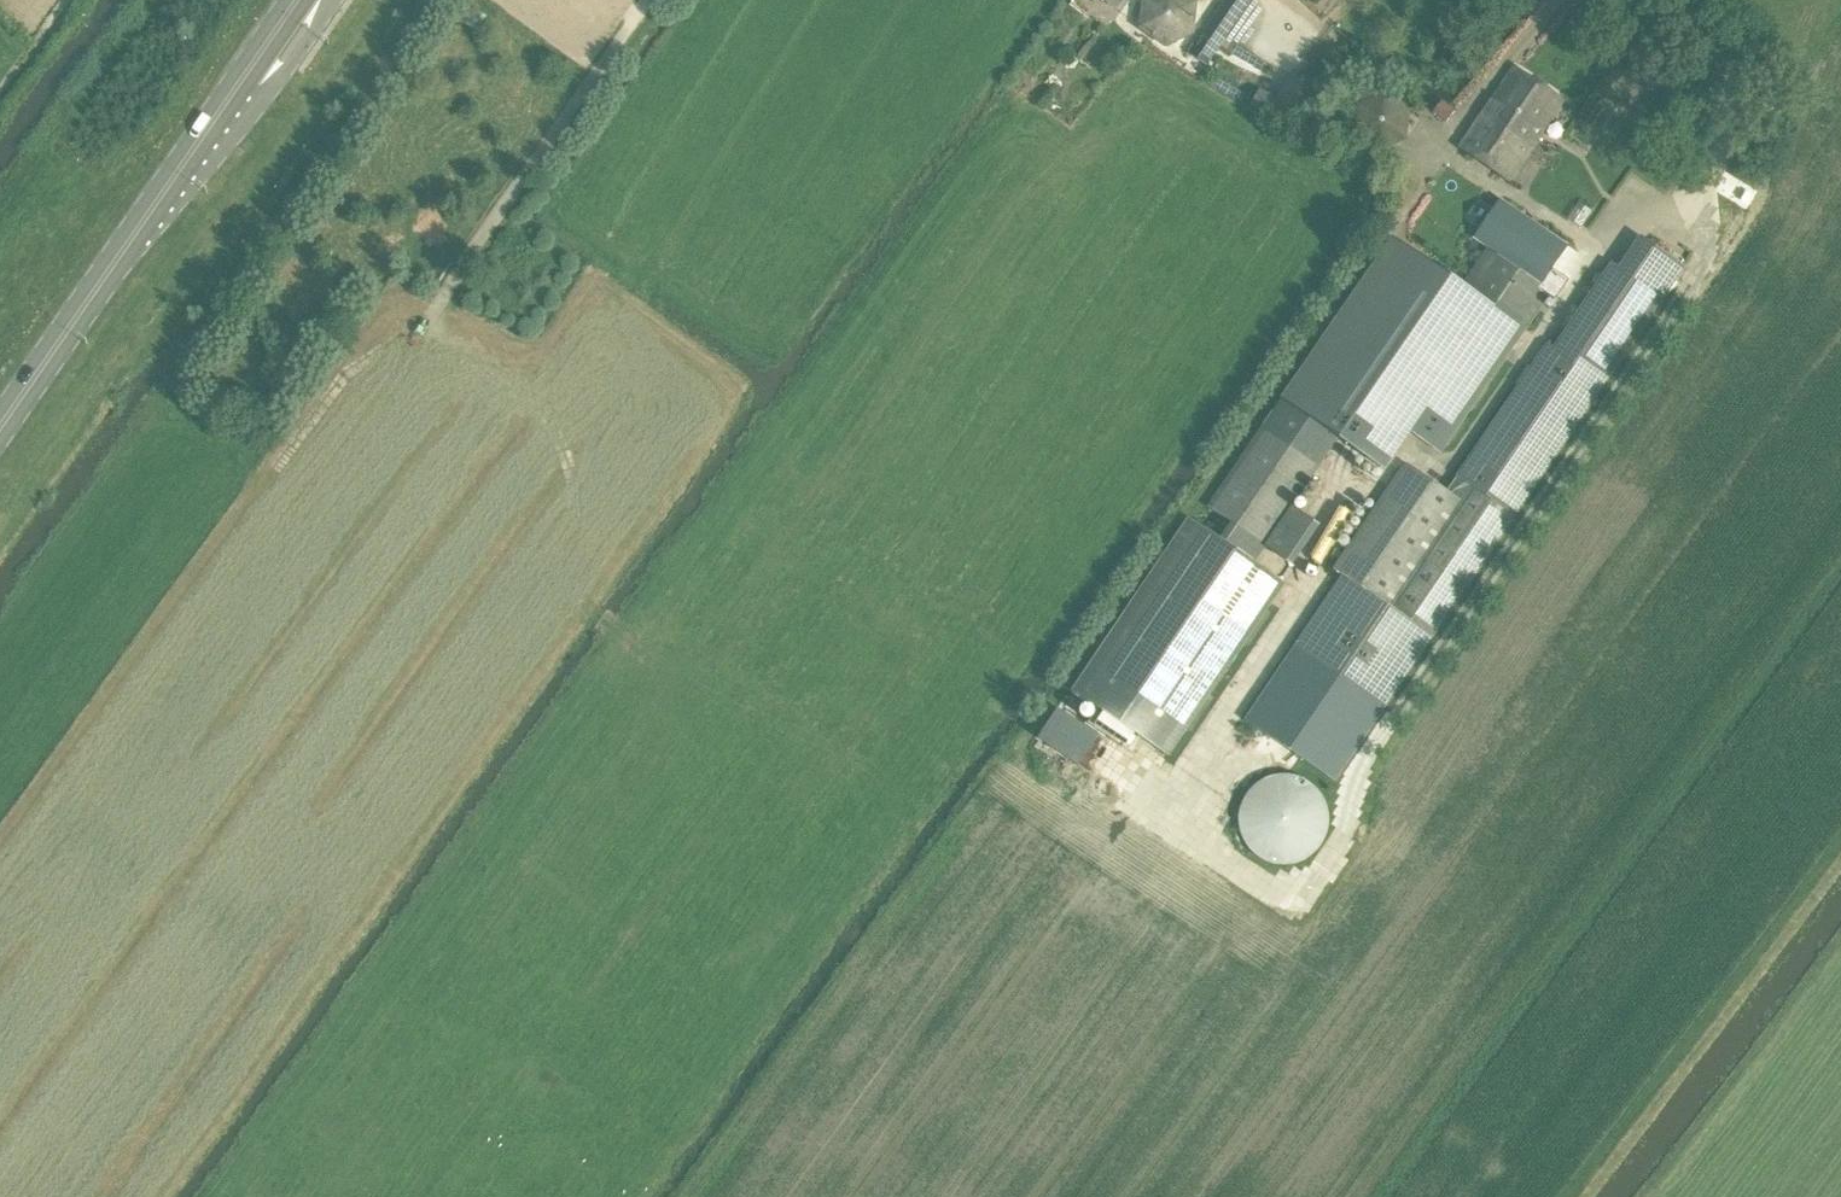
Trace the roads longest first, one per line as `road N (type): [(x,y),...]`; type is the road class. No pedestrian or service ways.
road 1 (secondary): [(298,0),(0,428)]

